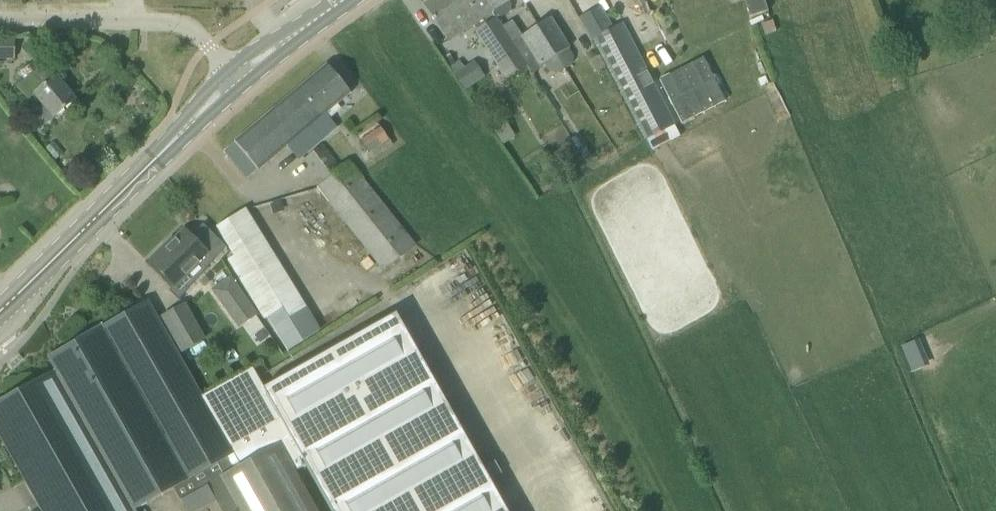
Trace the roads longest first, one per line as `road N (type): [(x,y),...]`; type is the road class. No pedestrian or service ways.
road 1 (tertiary): [(0,314),(184,130)]
road 2 (unclassified): [(229,68),(182,23),(0,19)]

